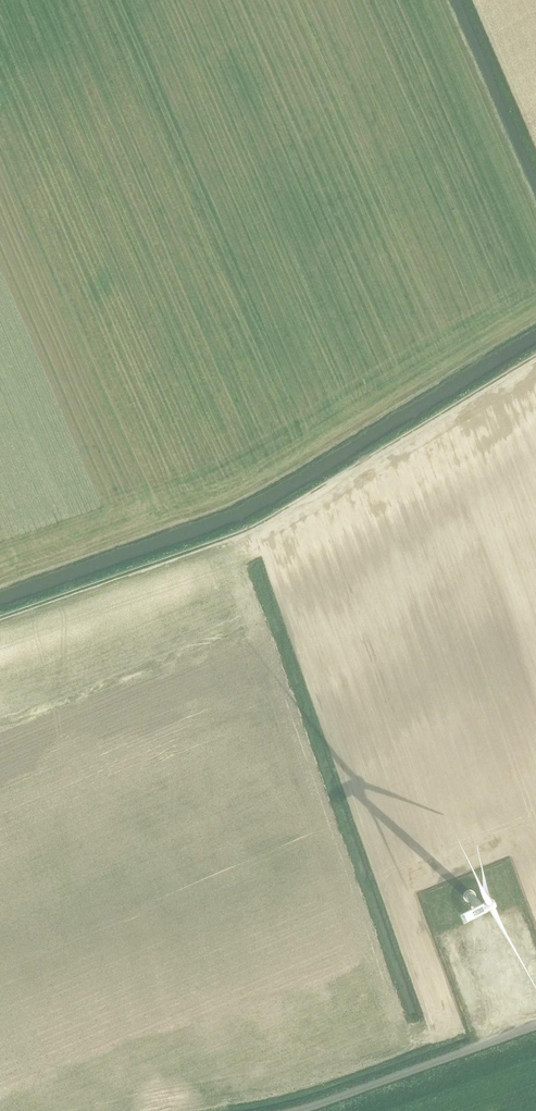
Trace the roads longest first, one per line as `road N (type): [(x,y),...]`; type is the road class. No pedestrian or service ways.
road 1 (track): [(0,618),(244,530),(535,354)]

